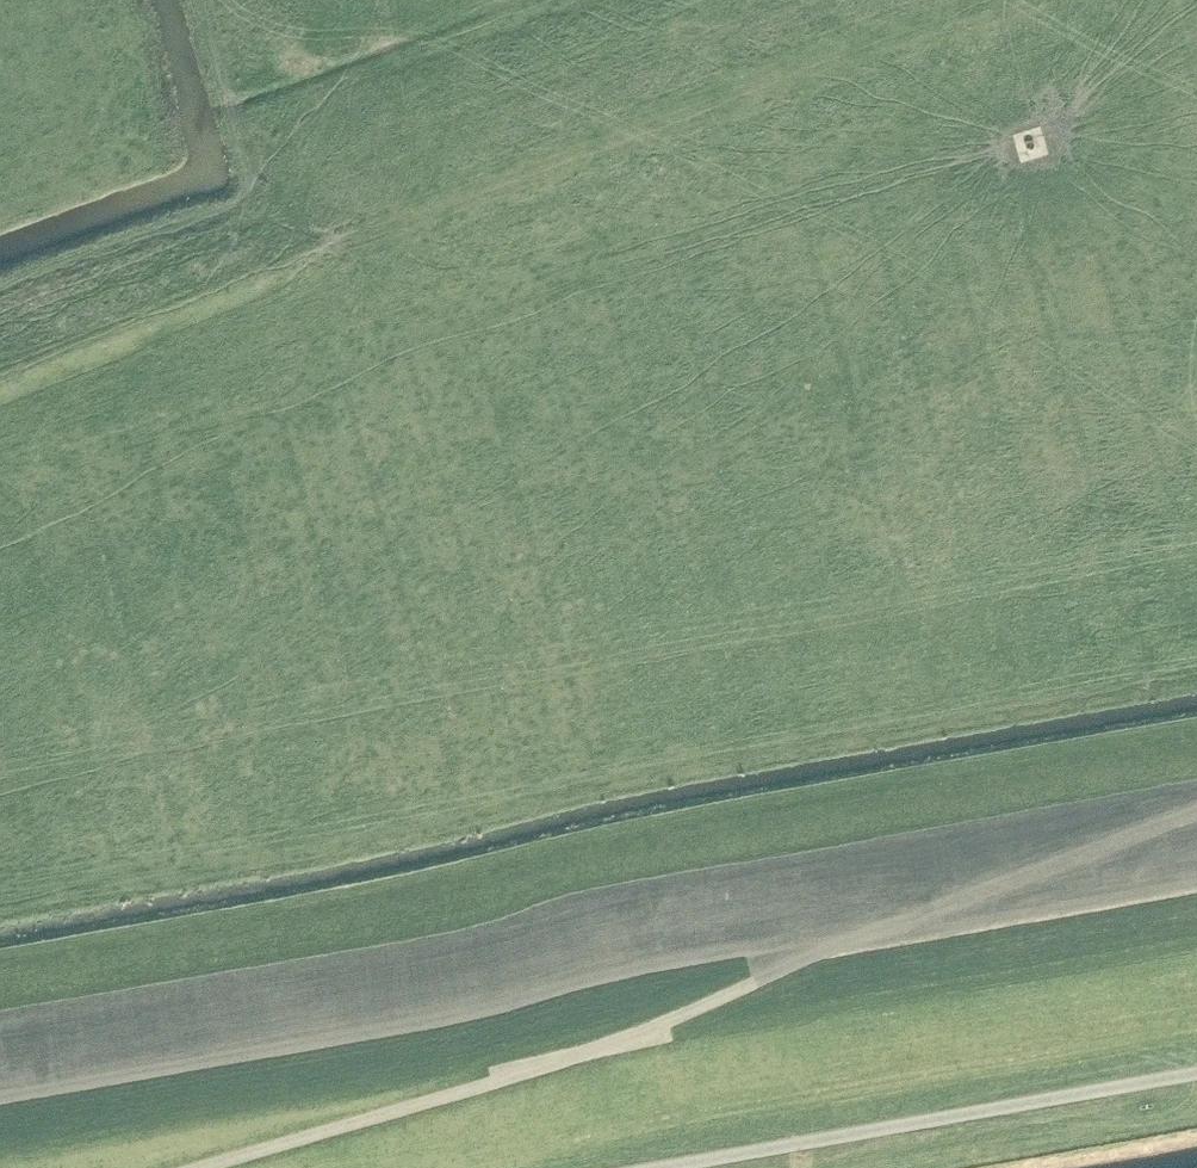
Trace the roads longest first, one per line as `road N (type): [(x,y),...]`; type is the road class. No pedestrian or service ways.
road 1 (unclassified): [(656,1167),(1196,1072)]

